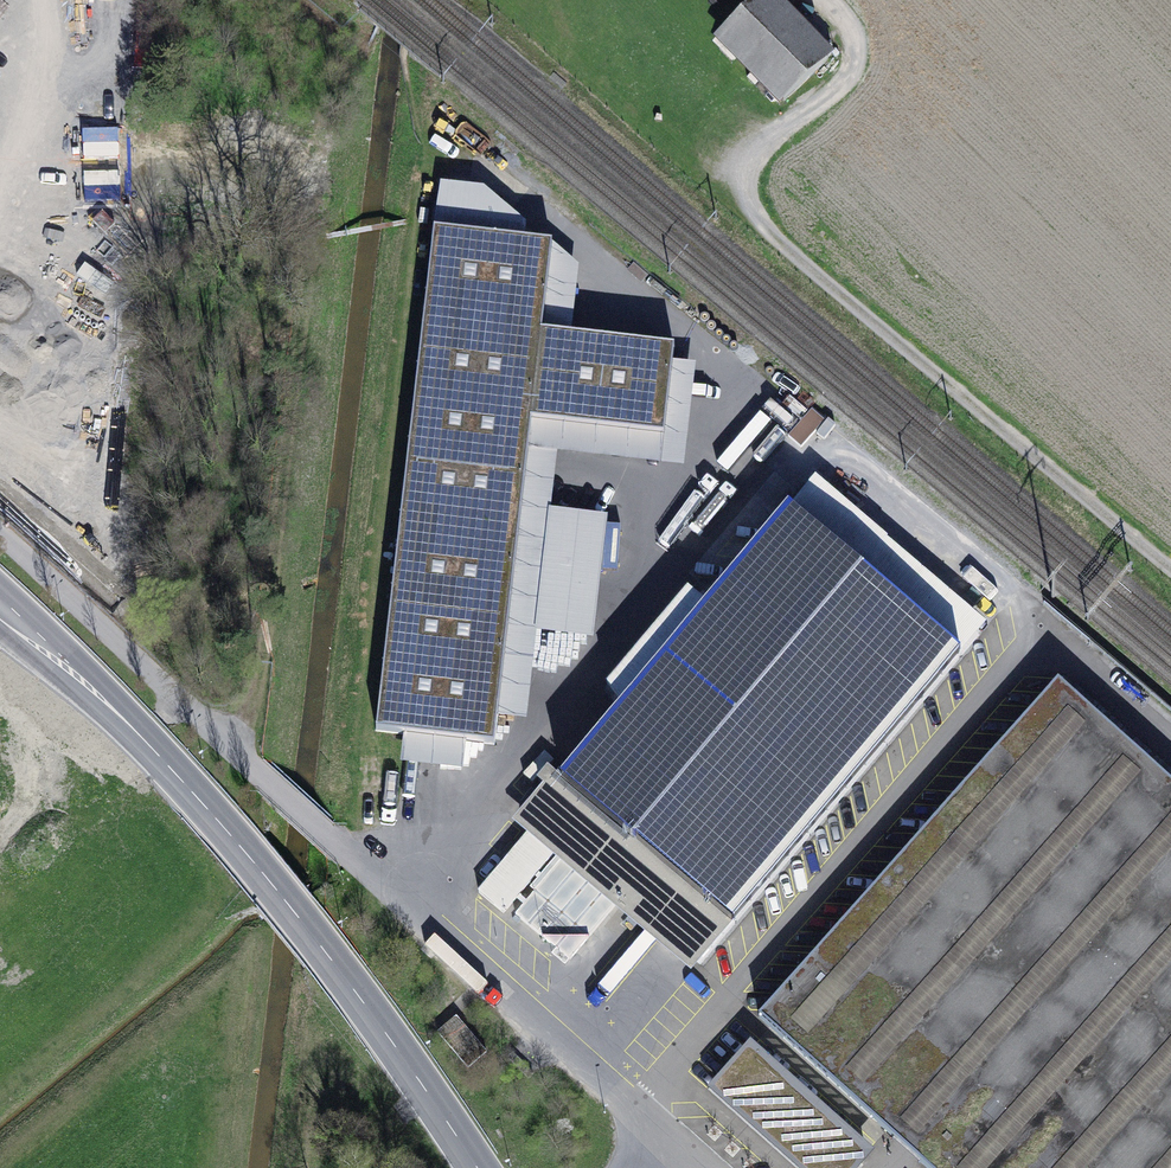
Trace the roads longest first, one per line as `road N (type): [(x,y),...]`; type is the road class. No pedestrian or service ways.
road 1 (track): [(1170,566),(758,220),(750,178),(757,156),(850,74),(853,34),(824,0)]
road 2 (primary): [(475,1167),(389,1035),(235,842),(0,598)]
road 3 (track): [(214,194),(311,222),(258,689),(236,753)]
road 4 (unclassified): [(693,1160),(336,845)]

